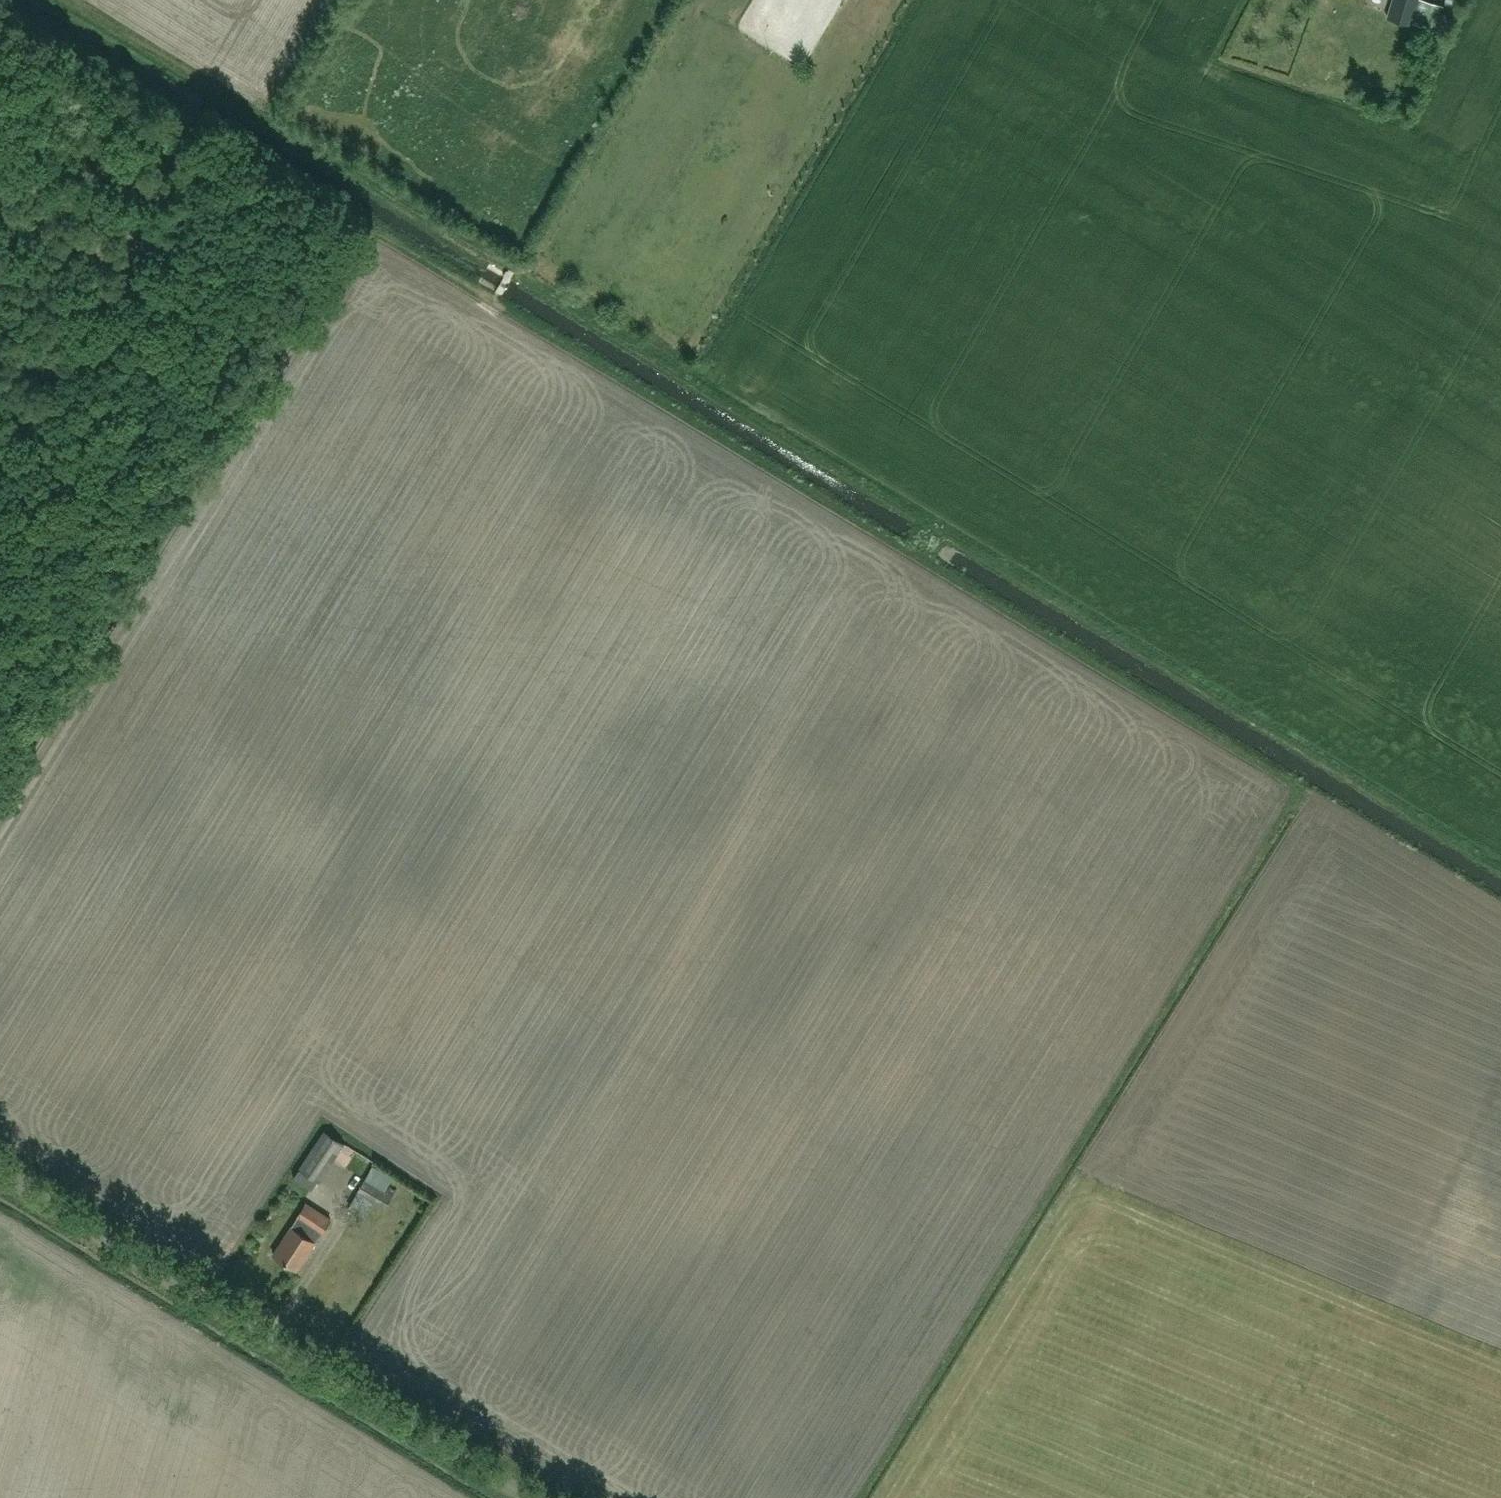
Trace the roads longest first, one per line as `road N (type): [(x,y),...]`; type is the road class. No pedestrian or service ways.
road 1 (unclassified): [(531,1497),(0,1174)]

